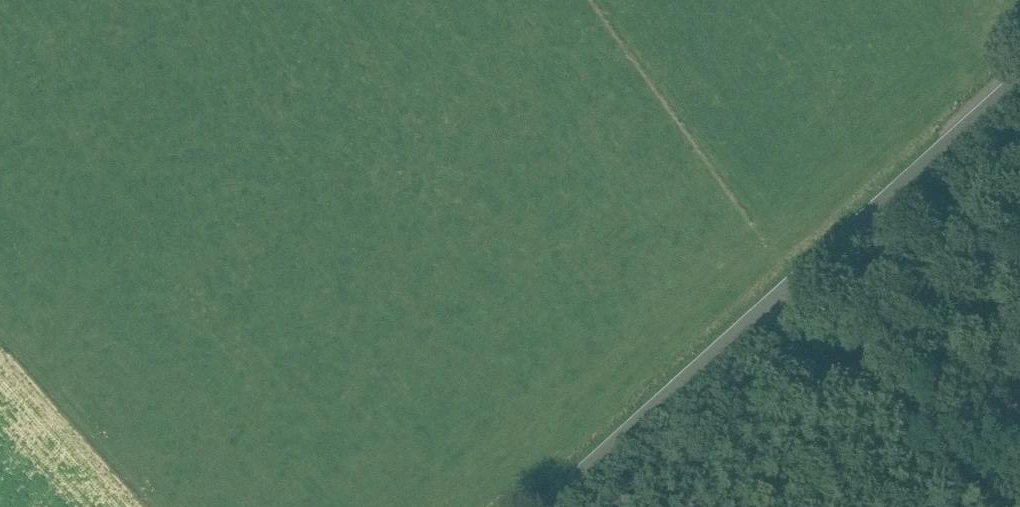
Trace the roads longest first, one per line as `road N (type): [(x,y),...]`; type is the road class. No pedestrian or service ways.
road 1 (unclassified): [(1019,80),(544,506)]
road 2 (track): [(760,506),(1019,398)]
road 3 (track): [(1019,418),(768,306)]

